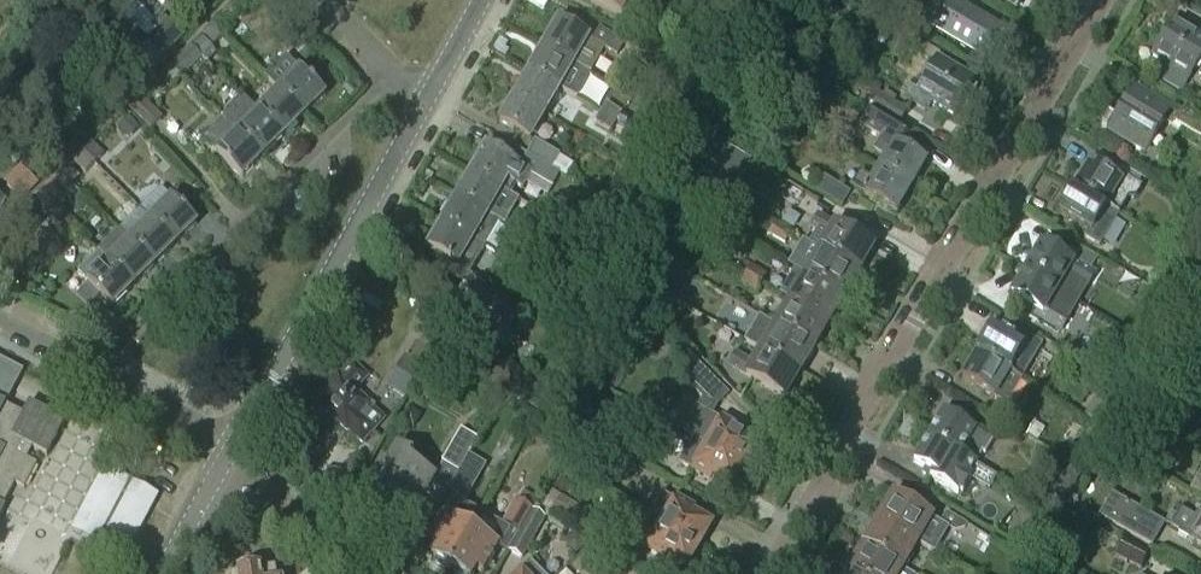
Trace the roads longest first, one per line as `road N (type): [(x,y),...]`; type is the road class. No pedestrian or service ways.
road 1 (residential): [(759,573),(1101,0)]
road 2 (residential): [(391,71),(99,376)]
road 3 (tertiary): [(235,446),(430,93)]
road 4 (residential): [(358,573),(235,446)]
road 5 (residential): [(99,376),(235,446)]
road 6 (tertiary): [(164,573),(235,446)]

